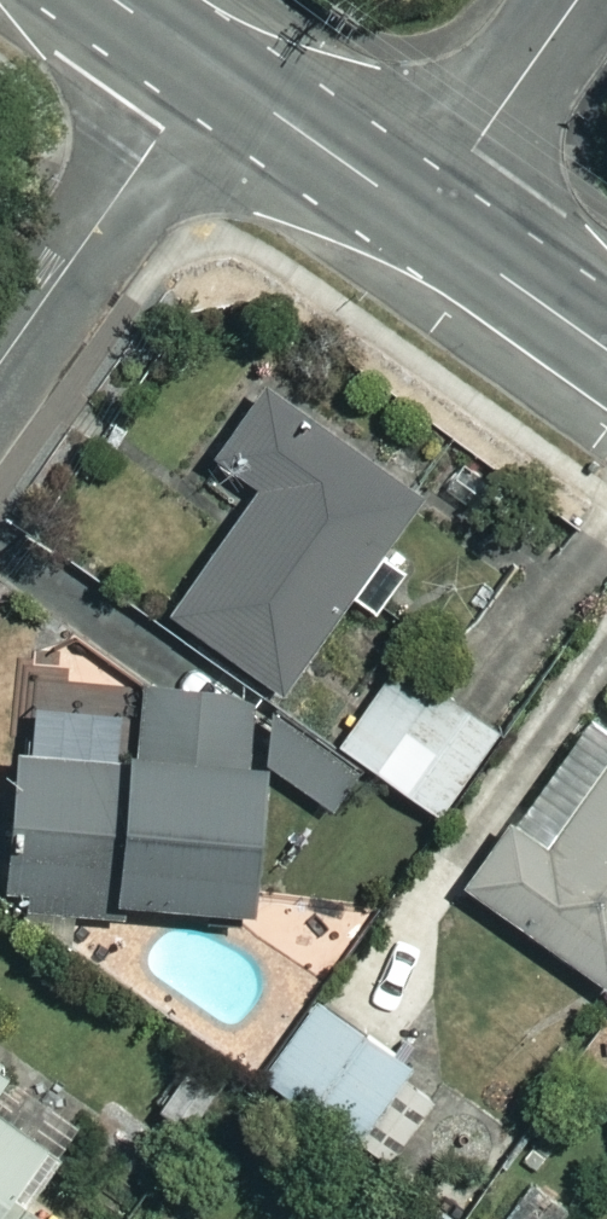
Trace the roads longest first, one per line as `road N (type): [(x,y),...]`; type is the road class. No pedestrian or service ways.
road 1 (residential): [(212,67),(0,366)]
road 2 (residential): [(573,0),(419,218)]
road 3 (tertiary): [(419,218),(212,67)]
road 4 (tertiary): [(606,352),(419,218)]

